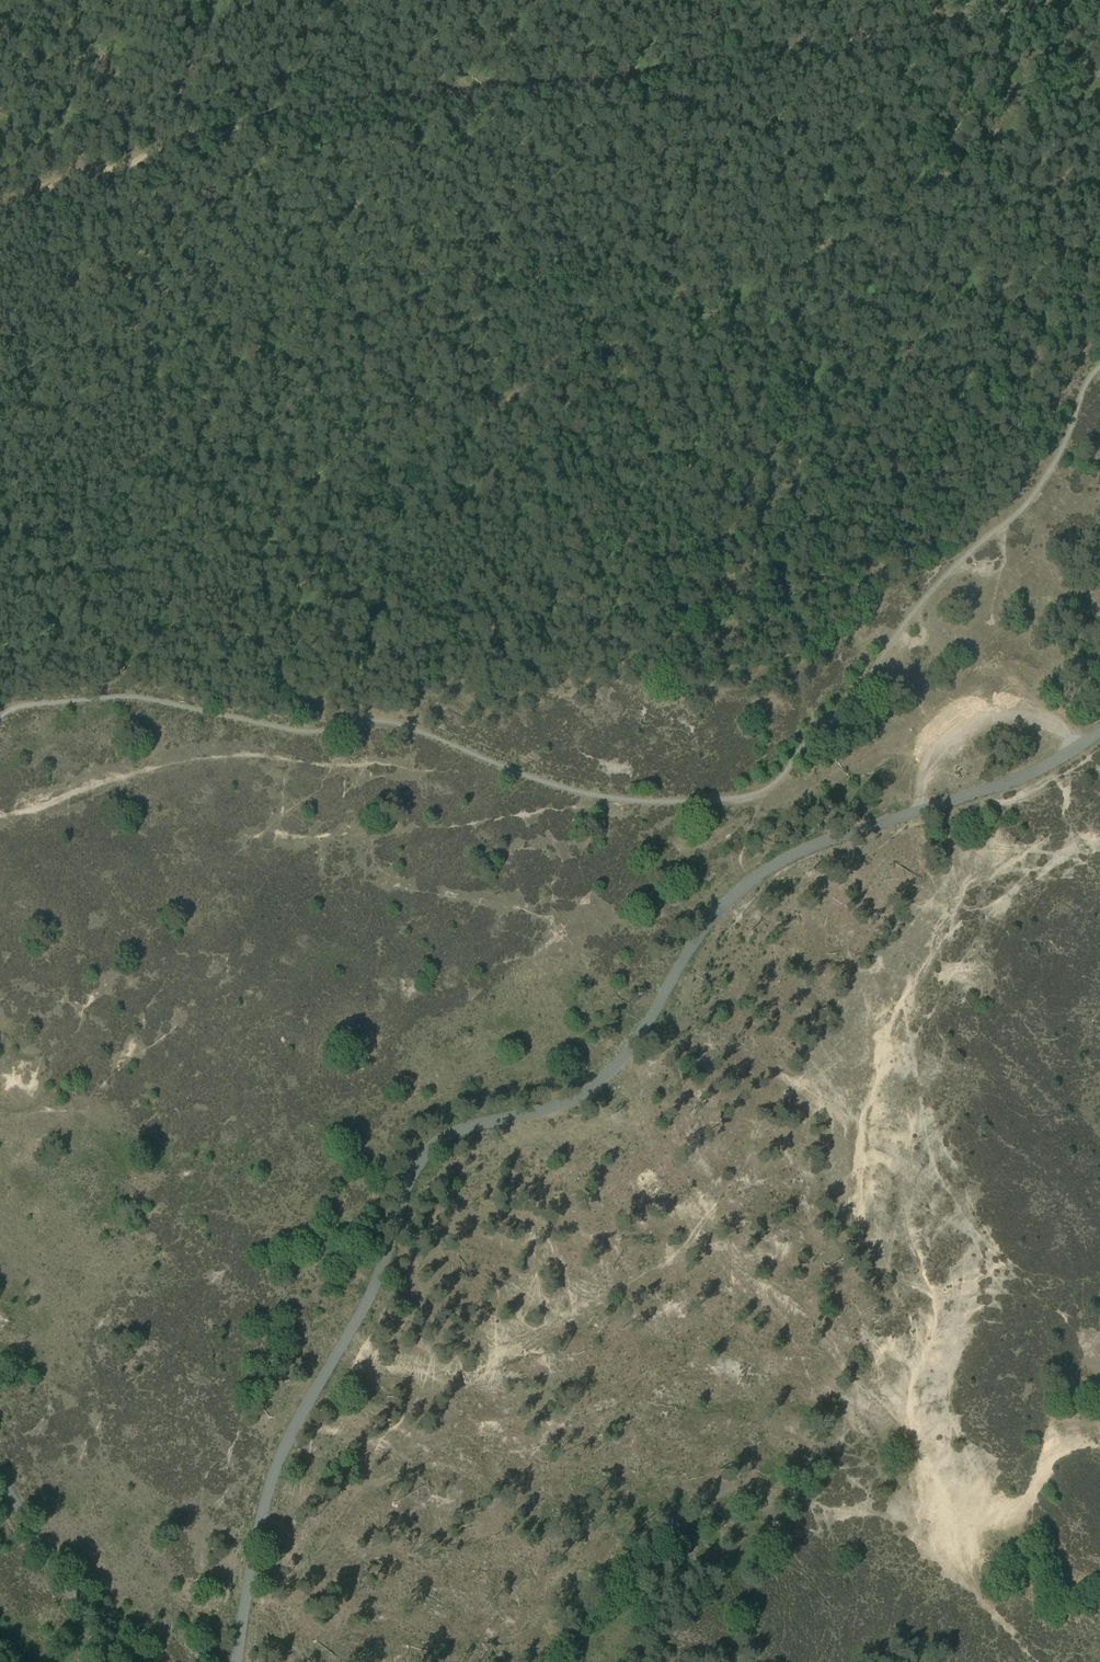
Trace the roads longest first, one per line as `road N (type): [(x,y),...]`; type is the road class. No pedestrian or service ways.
road 1 (unclassified): [(236,1661),(281,1450),(366,1301),(411,1174),(430,1147),(595,1085),(630,1050),(704,929),(764,870),(826,840),(1066,757),(1099,732)]
road 2 (track): [(1050,18),(964,13),(930,27),(570,85),(286,114),(125,155),(0,204)]

